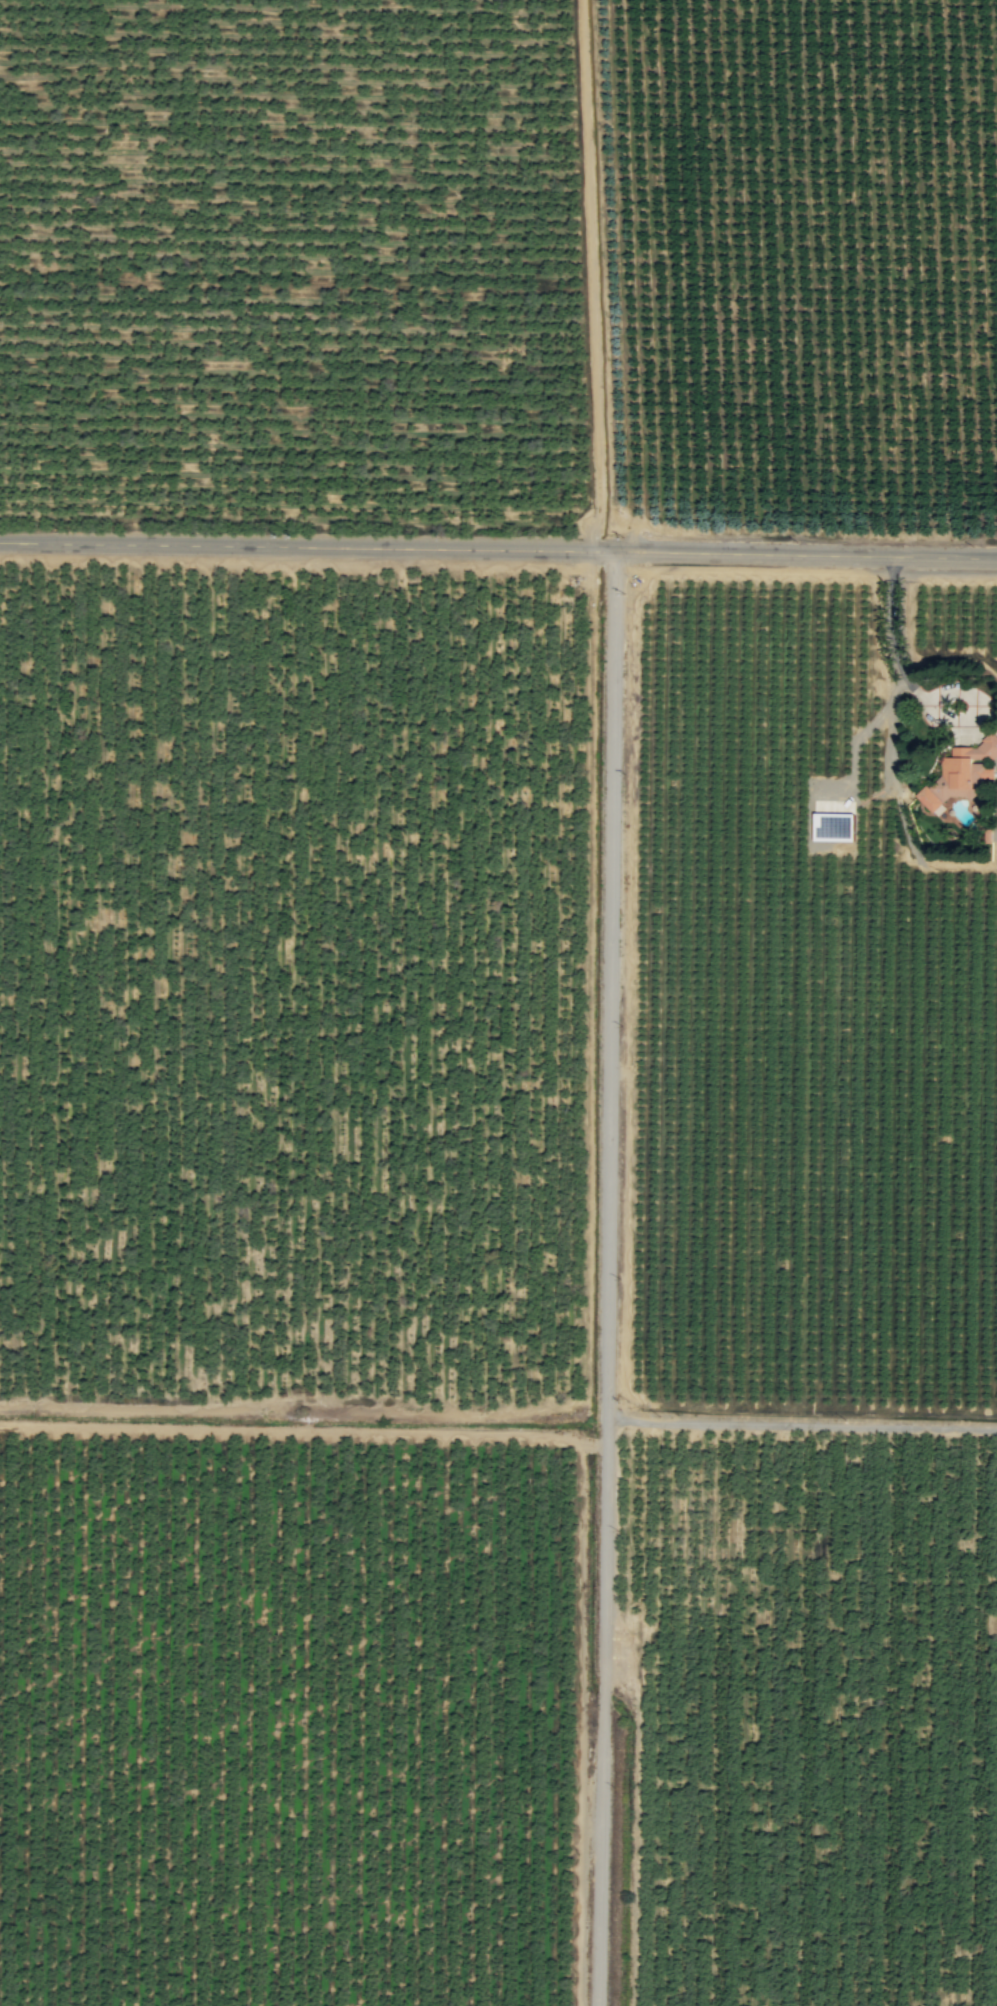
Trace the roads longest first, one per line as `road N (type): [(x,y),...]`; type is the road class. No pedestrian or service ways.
road 1 (residential): [(602,2005),(617,552)]
road 2 (residential): [(0,541),(996,559)]

